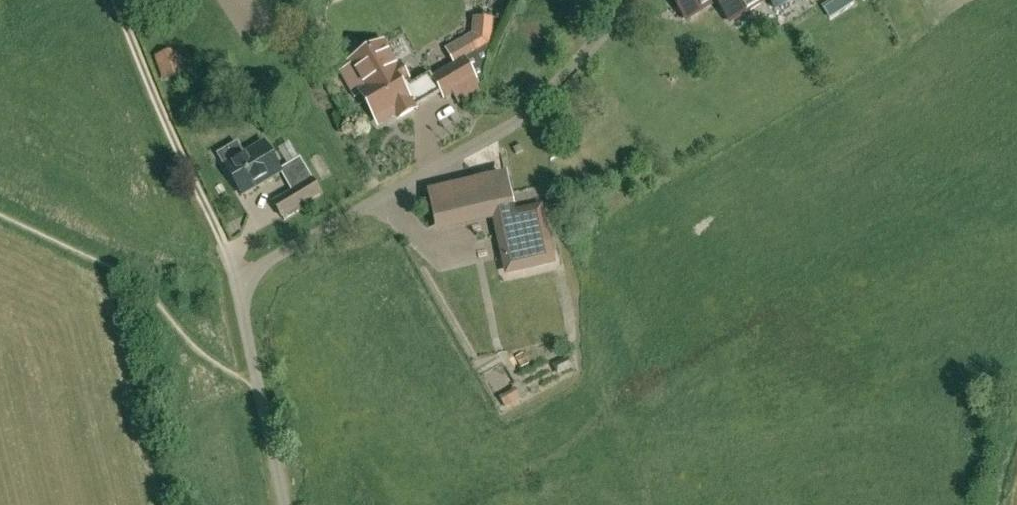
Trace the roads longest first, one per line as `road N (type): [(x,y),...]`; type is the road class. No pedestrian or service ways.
road 1 (unclassified): [(280,504),(237,291),(245,275),(518,117),(632,0)]
road 2 (track): [(651,504),(585,321),(543,161),(518,117)]
road 3 (track): [(245,275),(225,253),(115,0)]

